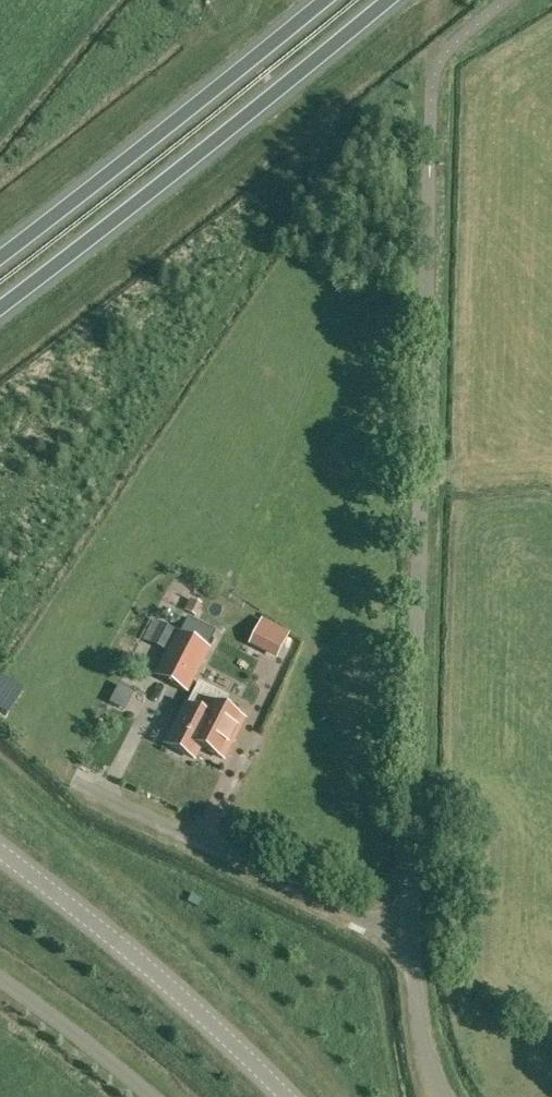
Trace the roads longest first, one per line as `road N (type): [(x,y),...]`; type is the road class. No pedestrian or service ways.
road 1 (unclassified): [(417,938),(431,87),(447,49)]
road 2 (trunk): [(0,306),(387,0)]
road 3 (trunk): [(315,0),(0,255)]
road 4 (unclassified): [(0,848),(172,989),(286,1096)]
road 5 (unclassified): [(417,938),(83,792)]
road 6 (unclassified): [(0,977),(150,1096)]
road 7 (unclassified): [(443,1096),(417,938)]

